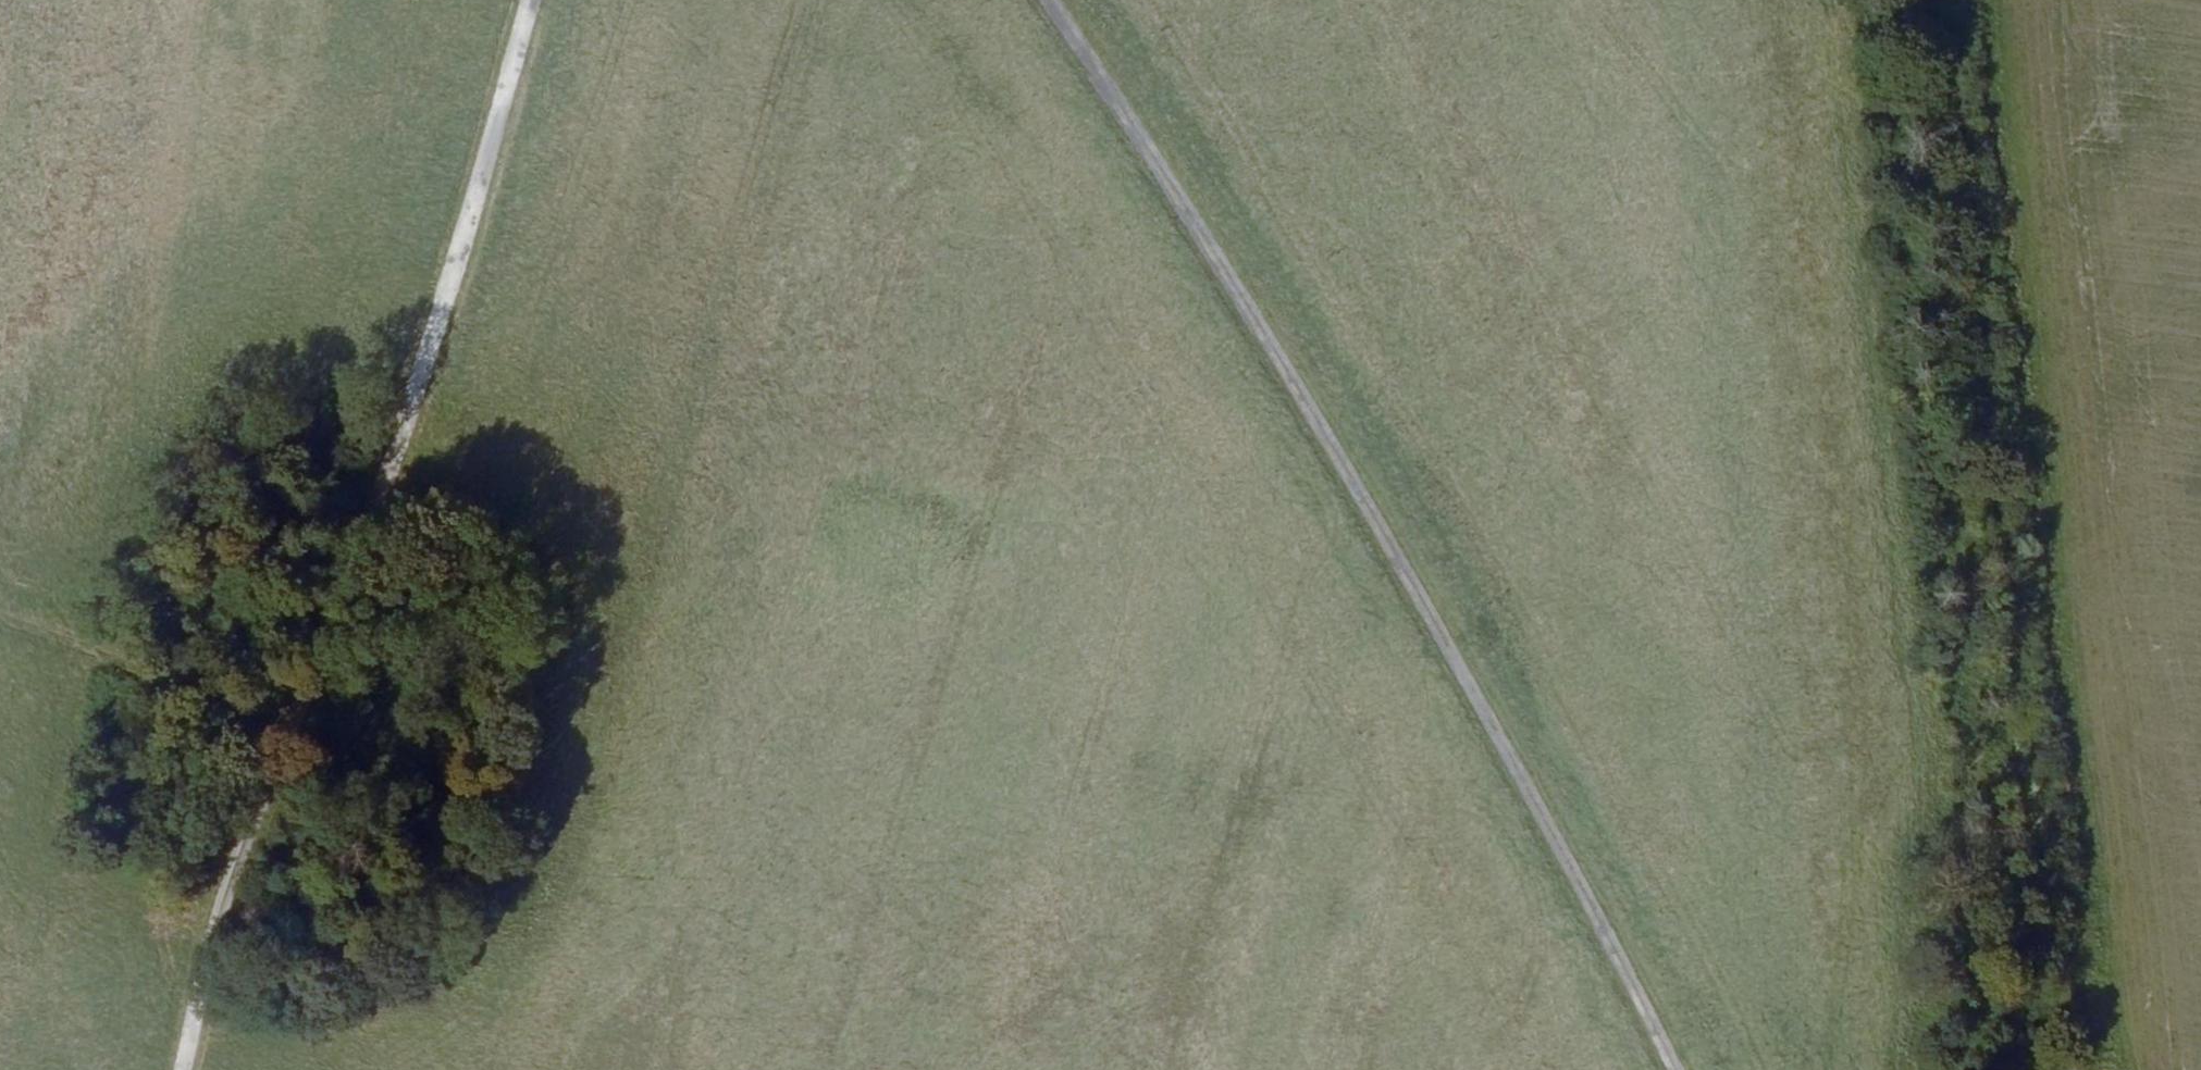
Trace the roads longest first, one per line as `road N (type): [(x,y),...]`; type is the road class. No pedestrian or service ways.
road 1 (unclassified): [(1663,1069),(1556,862),(1315,434),(1038,0)]
road 2 (unclassified): [(178,1069),(277,748),(410,390),(524,0)]

